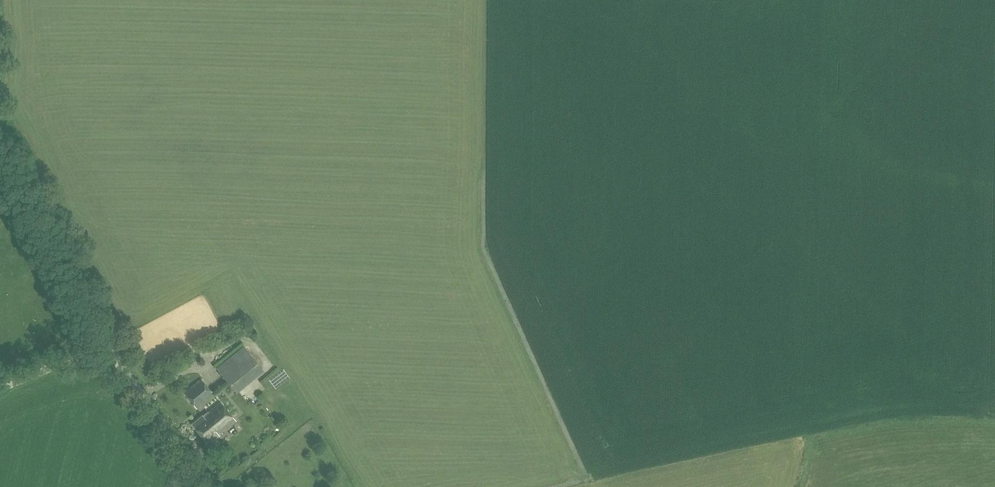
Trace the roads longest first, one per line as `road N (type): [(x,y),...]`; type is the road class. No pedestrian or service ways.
road 1 (unclassified): [(218,486),(128,374),(0,133)]
road 2 (track): [(0,388),(115,351)]

